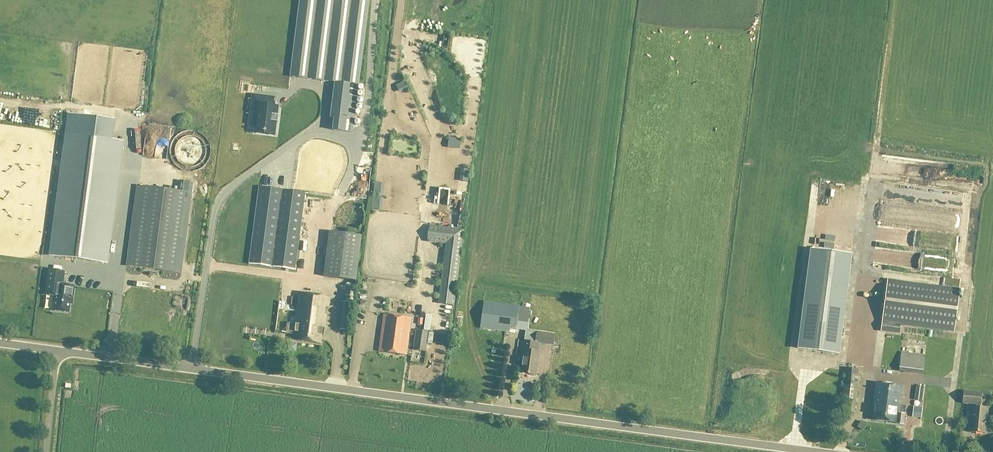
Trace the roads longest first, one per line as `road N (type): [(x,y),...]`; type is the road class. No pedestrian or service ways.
road 1 (tertiary): [(811,451),(55,353)]

